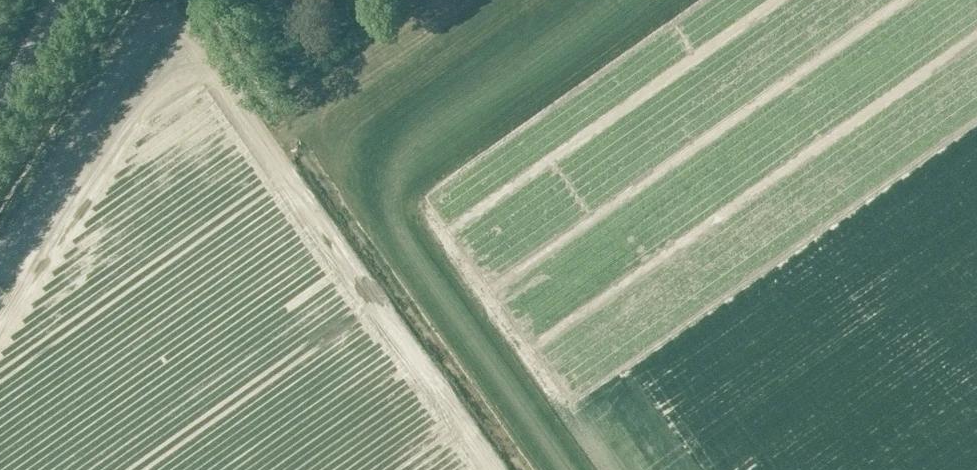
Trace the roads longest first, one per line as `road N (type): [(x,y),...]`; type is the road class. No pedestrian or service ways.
road 1 (tertiary): [(0,107),(67,0)]

